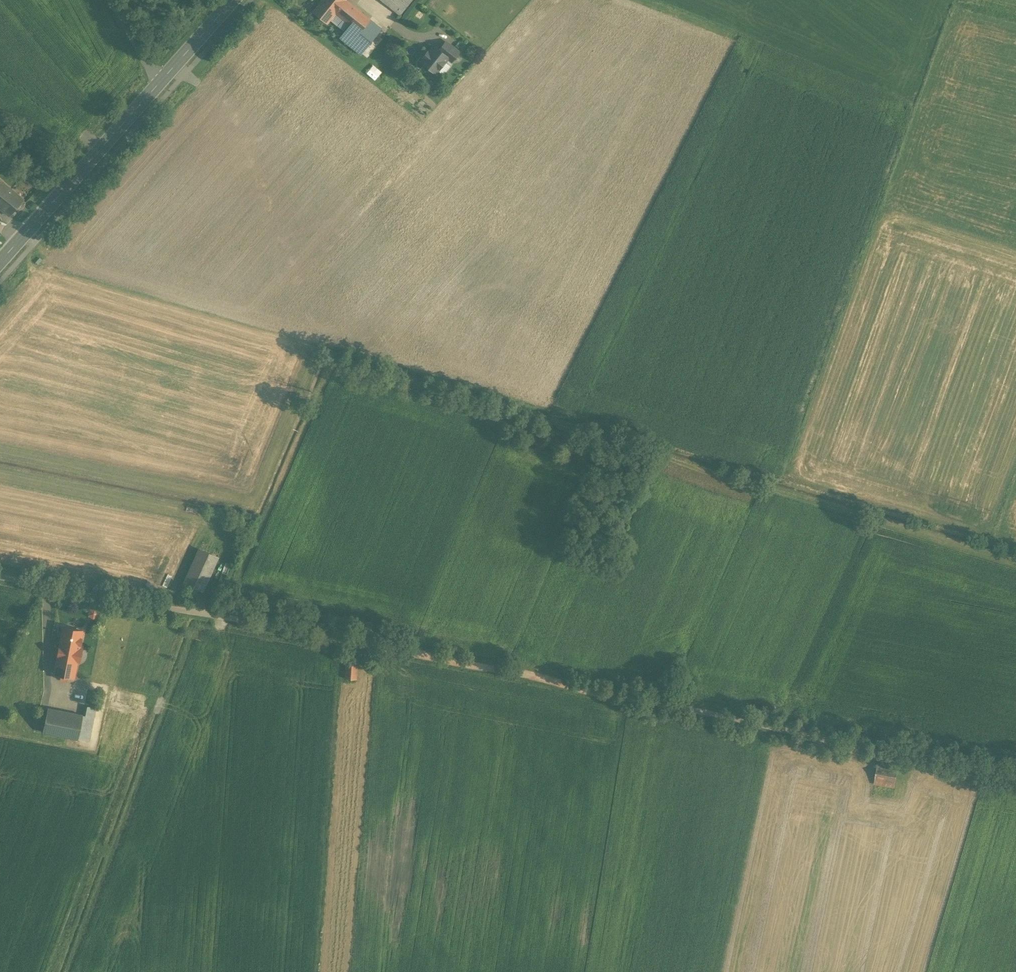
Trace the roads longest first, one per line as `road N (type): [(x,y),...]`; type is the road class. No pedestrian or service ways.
road 1 (track): [(0,577),(1015,773)]
road 2 (secondary): [(0,261),(161,80)]

